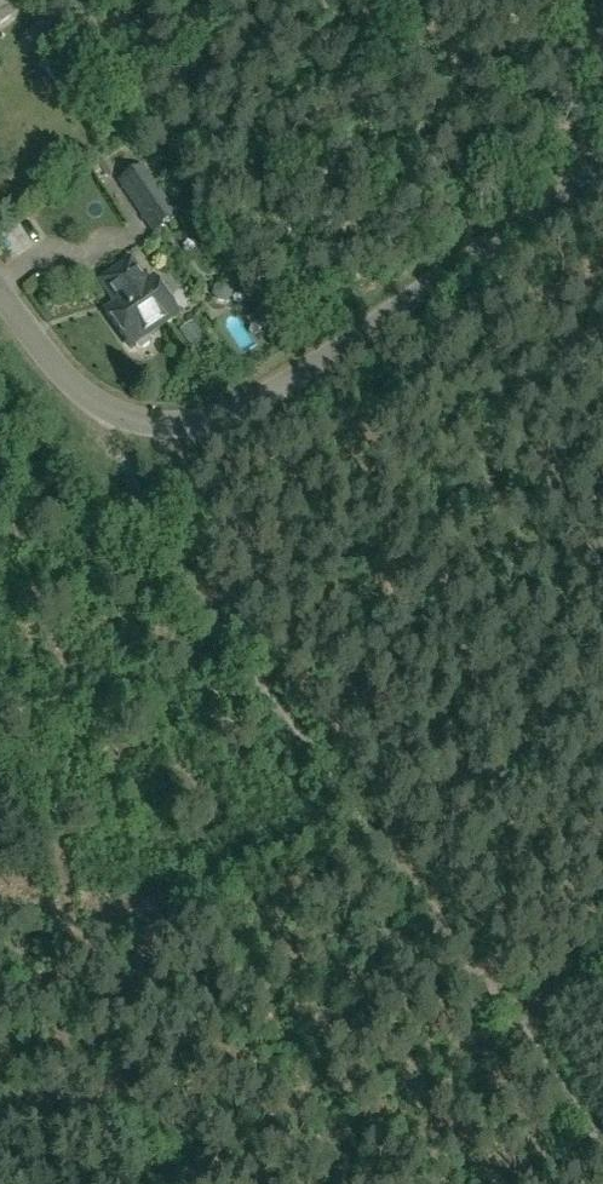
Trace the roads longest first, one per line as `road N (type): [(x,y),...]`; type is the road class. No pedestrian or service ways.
road 1 (track): [(163,1183),(38,994),(379,843),(240,660),(162,534),(122,457),(119,412)]
road 2 (tertiary): [(0,294),(40,348),(99,403),(149,422),(215,417),(275,387),(602,167)]
road 3 (track): [(602,965),(517,1023),(379,843)]
road 4 (track): [(602,1143),(517,1023)]

